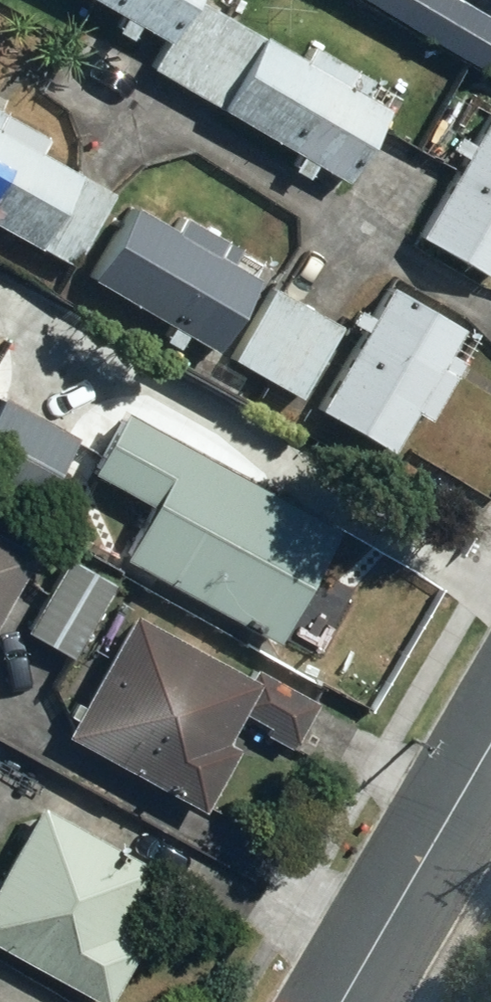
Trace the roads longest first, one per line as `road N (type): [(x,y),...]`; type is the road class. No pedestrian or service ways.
road 1 (residential): [(339,1001),(490,741)]

